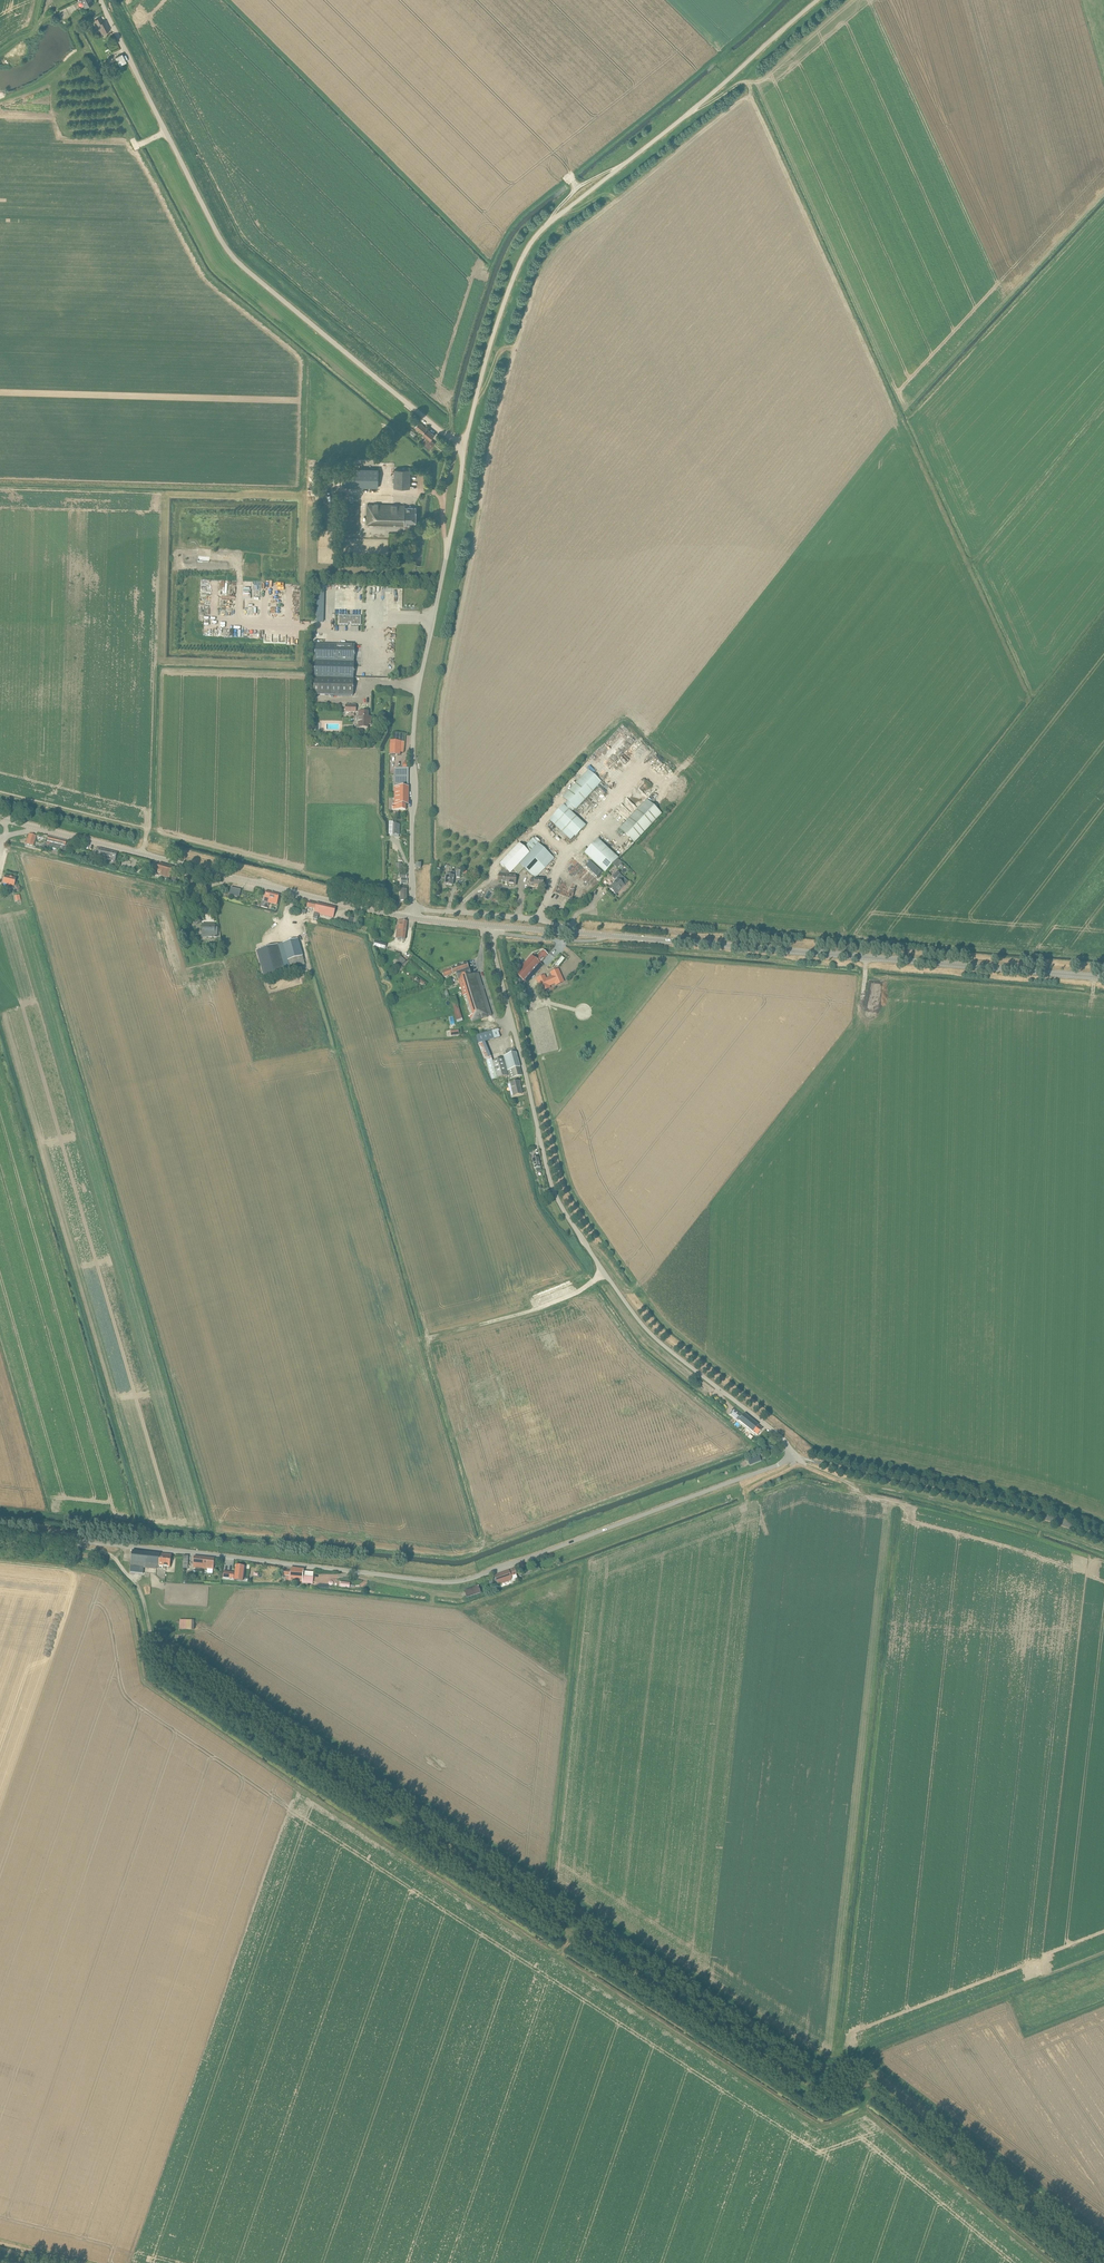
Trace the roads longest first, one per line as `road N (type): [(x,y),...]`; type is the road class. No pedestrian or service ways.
road 1 (tertiary): [(494,926),(560,1203),(647,1330),(781,1438),(788,1459),(455,1582),(0,1533)]
road 2 (track): [(1096,2262),(875,2080),(838,2093),(819,2089),(178,1673),(160,1656),(140,1591),(112,1556),(50,1532),(0,1524)]
road 3 (track): [(558,1957),(817,2125),(865,2111),(1048,2262)]
road 4 (unclassified): [(465,443),(497,323),(534,239),(817,0)]
road 5 (unclassified): [(465,443),(445,435),(229,252),(105,11)]
road 6 (track): [(1103,1517),(822,1444),(670,1325),(638,1284)]
road 7 (track): [(344,1051),(334,1052),(418,1342),(475,1535),(485,1538)]
road 8 (unclassified): [(411,911),(416,709),(465,443)]
road 9 (secondary): [(1103,977),(668,941)]
road 10 (track): [(301,626),(305,496),(0,488)]
road 11 (secondary): [(411,918),(0,818)]
road 12 (track): [(0,1561),(109,1580),(129,1604),(145,1684),(297,1788)]
road 13 (track): [(297,1788),(558,1957)]
road 14 (track): [(157,829),(162,669),(307,673)]
road 15 (track): [(0,808),(229,866),(271,886)]
road 16 (track): [(477,1540),(441,1555),(201,1529)]
road 17 (track): [(851,1491),(851,1484),(904,1494),(1103,1552)]
road 18 (track): [(1103,996),(865,976)]
road 19 (track): [(583,1240),(654,1326),(747,1401)]
road 20 (track): [(418,1342),(542,1307),(604,1272)]
road 21 (residential): [(411,911),(540,920),(570,933)]
road 22 (track): [(155,667),(151,828)]
road 23 (track): [(0,795),(149,832)]
road 24 (track): [(0,1506),(131,1520)]

